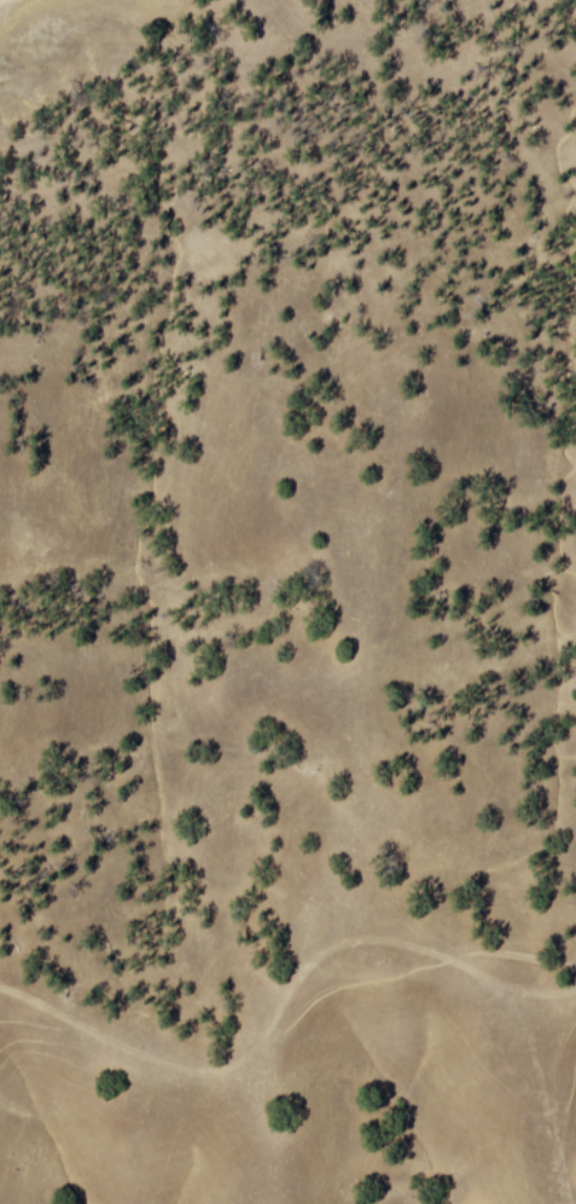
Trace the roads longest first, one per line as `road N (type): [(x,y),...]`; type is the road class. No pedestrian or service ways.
road 1 (track): [(575,986),(518,986),(421,945),(348,942),(309,963),(254,1047),(229,1065),(209,1067),(120,1040),(0,985)]
road 2 (track): [(518,986),(573,1203)]

